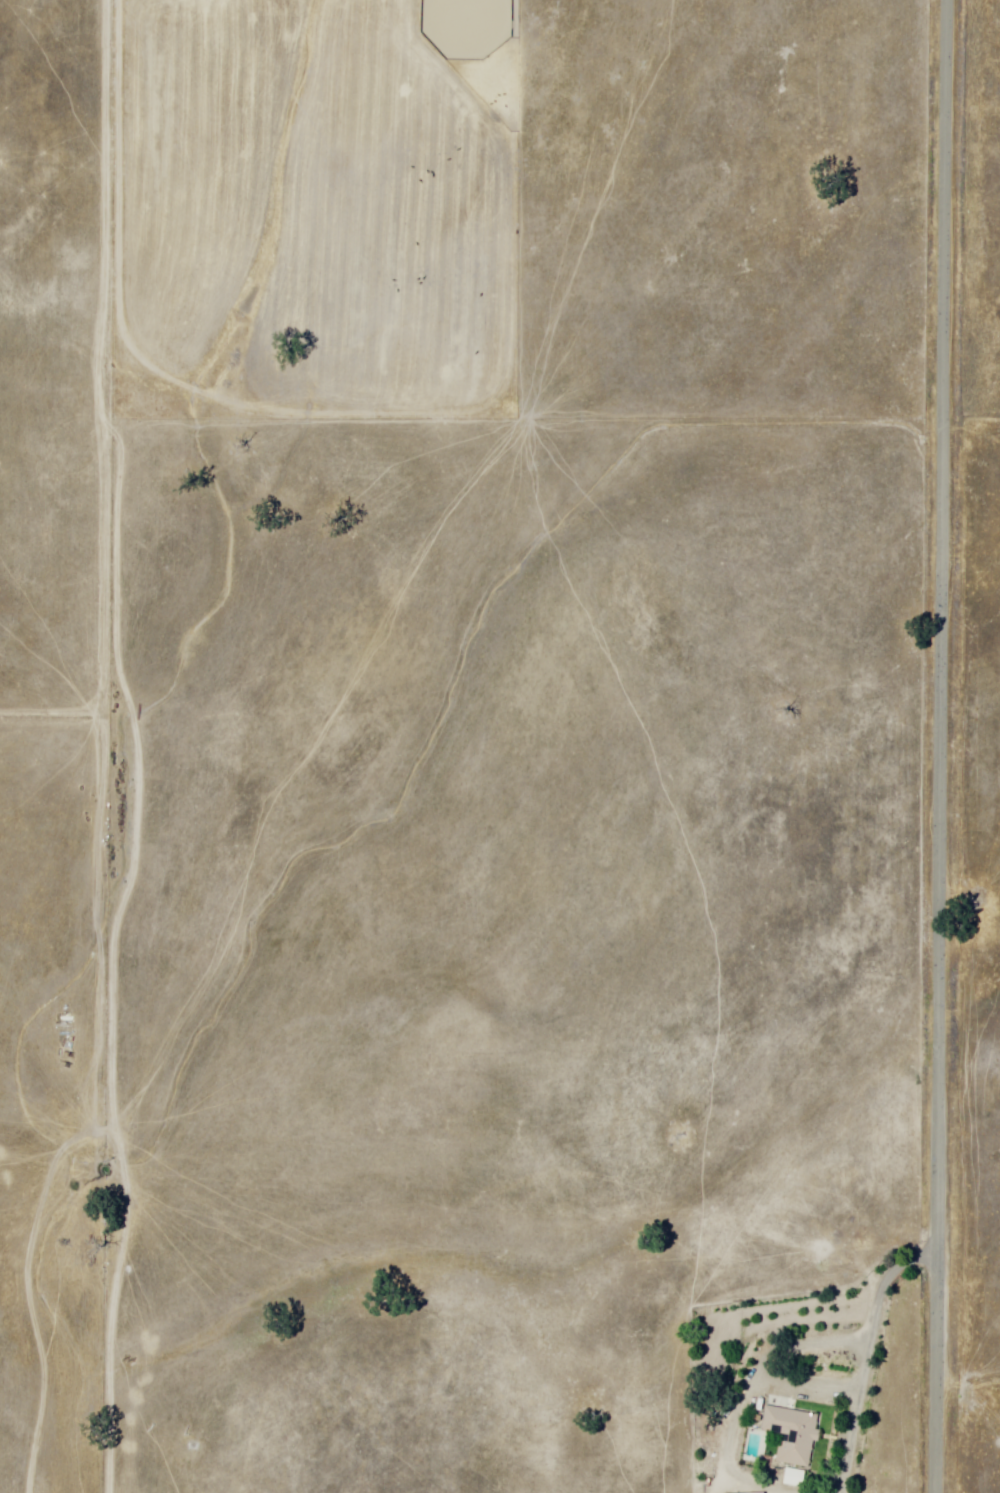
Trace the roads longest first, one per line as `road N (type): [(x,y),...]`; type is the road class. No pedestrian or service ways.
road 1 (tertiary): [(950,0),(937,1492)]

